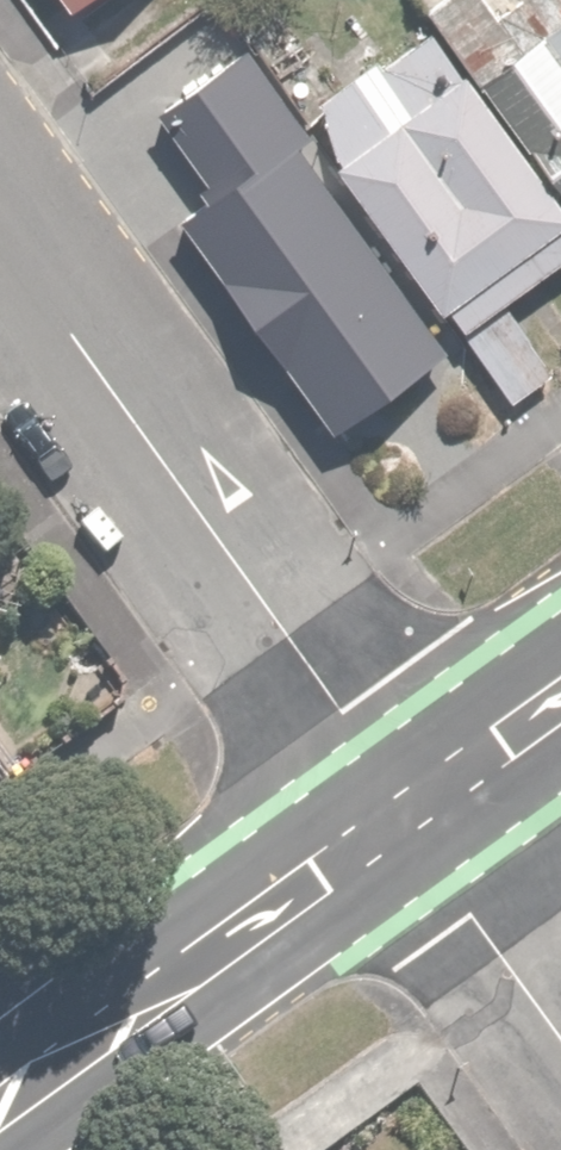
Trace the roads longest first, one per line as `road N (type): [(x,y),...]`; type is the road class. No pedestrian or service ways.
road 1 (residential): [(0,227),(409,808)]
road 2 (primary): [(0,1107),(409,808)]
road 3 (residential): [(409,808),(560,1026)]
road 4 (primary): [(409,808),(560,698)]

